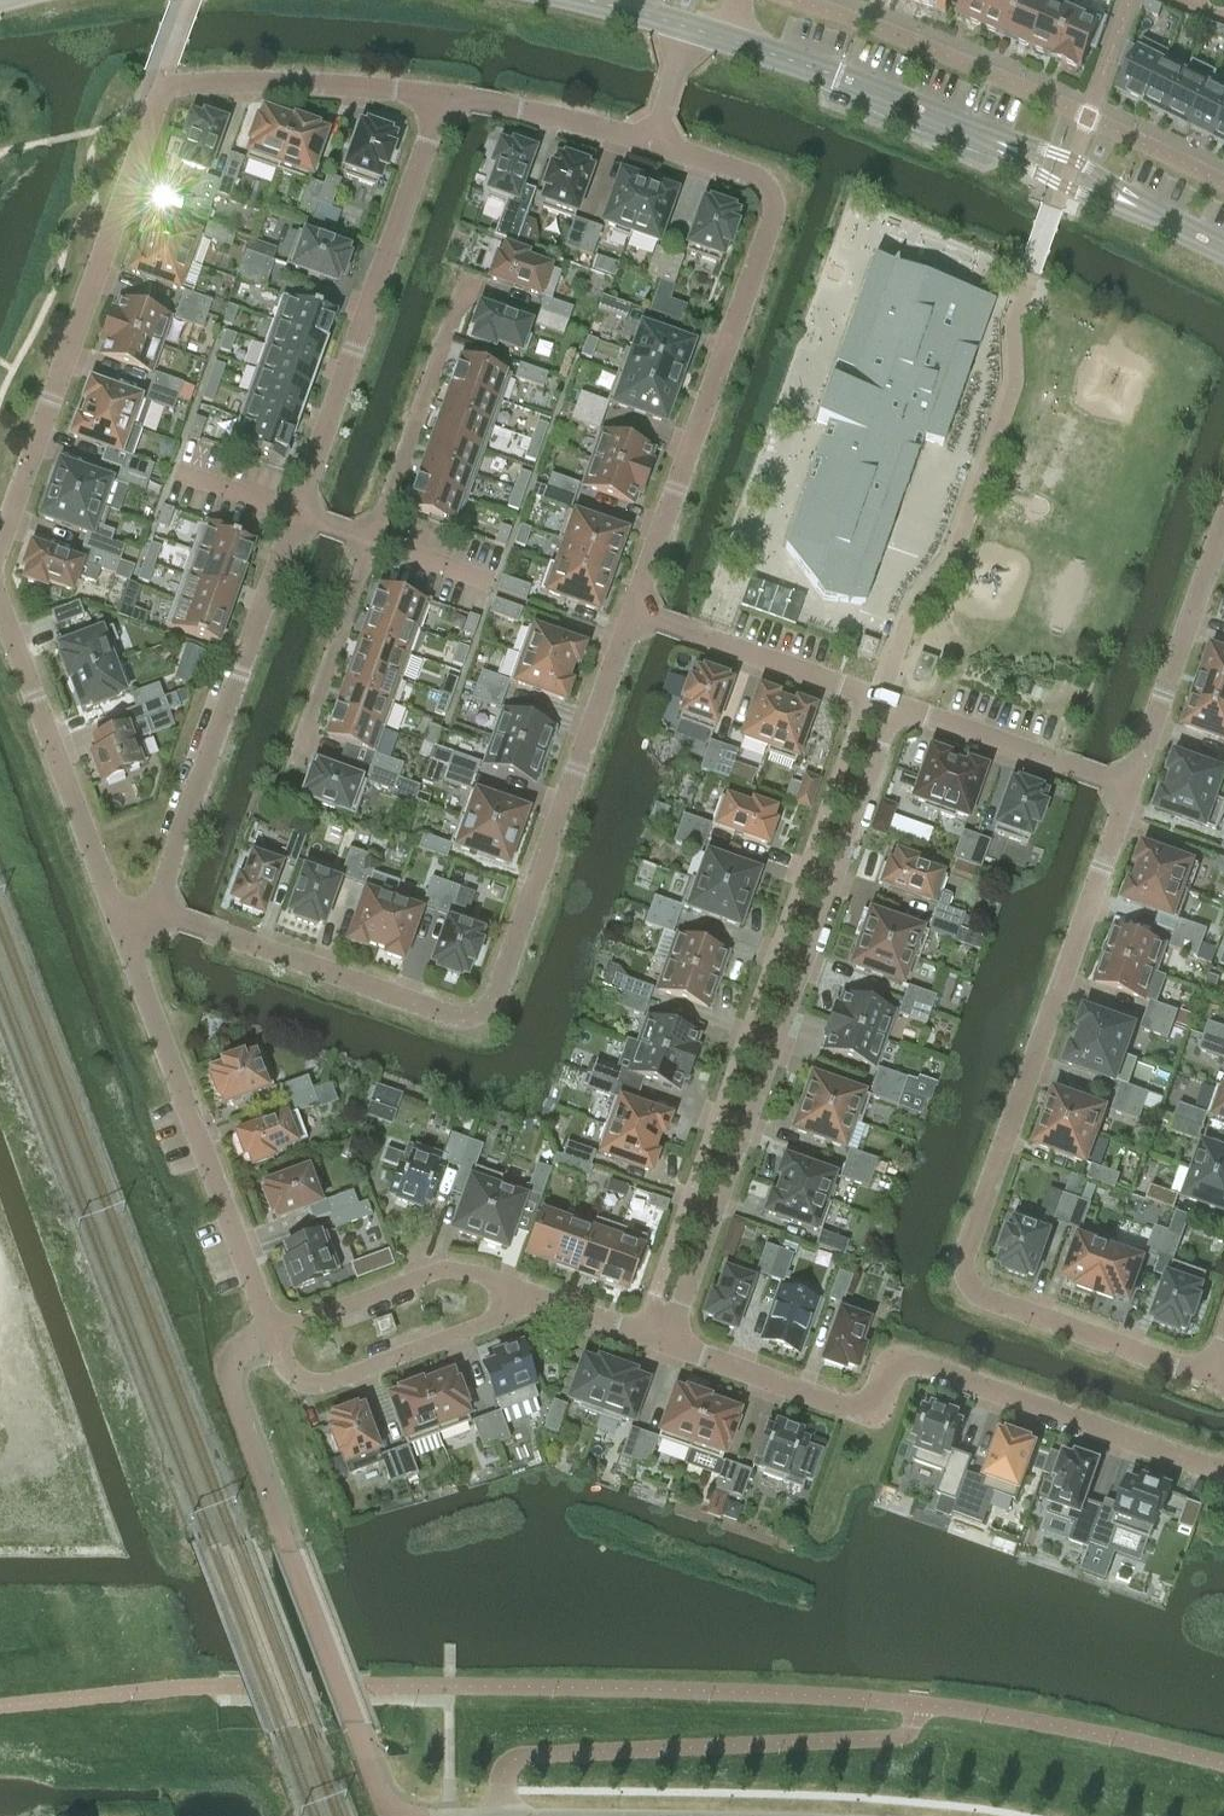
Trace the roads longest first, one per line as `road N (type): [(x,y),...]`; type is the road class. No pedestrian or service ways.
road 1 (residential): [(1210,1377),(953,1287),(1127,787)]
road 2 (residential): [(153,910),(449,1017),(479,1013),(493,995),(632,611)]
road 3 (residential): [(440,96),(278,82),(158,93),(0,542)]
road 4 (residential): [(893,704),(667,1343)]
road 5 (residential): [(667,1343),(863,1410),(901,1361),(1223,1467)]
road 6 (residential): [(632,611),(776,189),(651,143)]
road 7 (residential): [(294,514),(440,96)]
road 8 (residential): [(117,925),(271,1335)]
road 9 (residential): [(153,910),(294,514)]
road 10 (residential): [(0,608),(117,925)]
road 11 (residential): [(271,1335),(286,1371),(324,1385),(540,1300)]
road 12 (residential): [(1127,787),(1223,516)]
road 13 (residential): [(540,1300),(449,1269),(271,1335)]
road 14 (residential): [(370,541),(462,276)]
road 15 (tertiary): [(987,137),(726,40)]
road 16 (residential): [(632,611),(893,704)]
road 17 (residential): [(893,704),(1127,787)]
road 18 (residential): [(298,757),(370,541)]
road 19 (residential): [(651,143),(440,96)]
road 20 (tertiary): [(1129,202),(1072,159),(987,137)]
road 21 (tertiary): [(987,137),(1078,193),(1129,202)]
road 22 (residential): [(540,1300),(667,1343)]
road 23 (residential): [(651,143),(687,28)]

